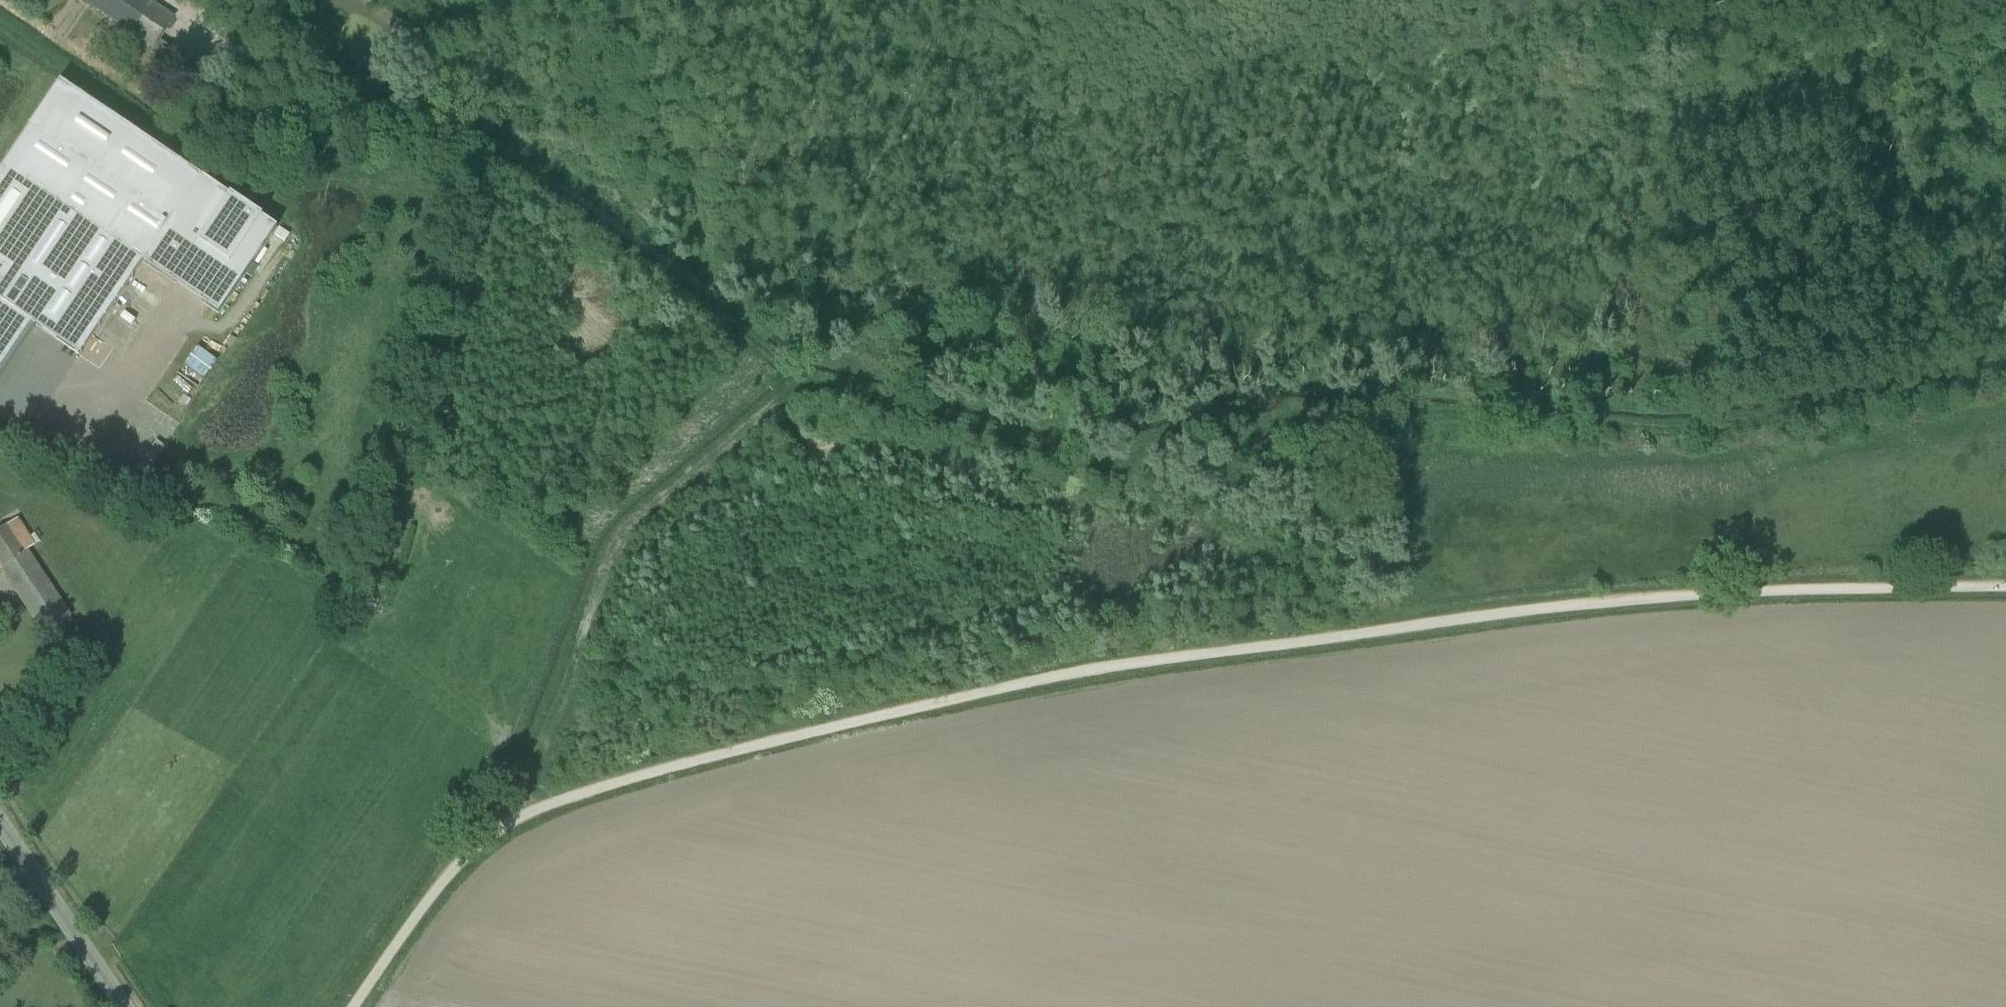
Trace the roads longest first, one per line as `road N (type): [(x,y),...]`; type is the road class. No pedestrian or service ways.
road 1 (track): [(2005,587),(1751,589),(1282,646),(1078,675),(671,768),(537,808),(482,846),(360,1006)]
road 2 (unclassified): [(126,1006),(0,814)]

